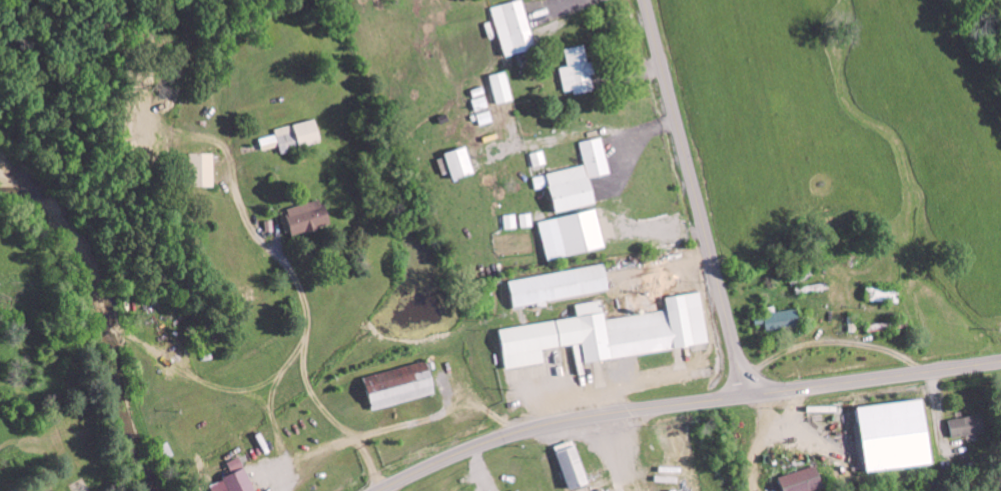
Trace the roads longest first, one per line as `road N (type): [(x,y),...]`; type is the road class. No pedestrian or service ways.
road 1 (primary): [(382,490),(541,427),(1000,362)]
road 2 (secondary): [(748,397),(645,0)]

